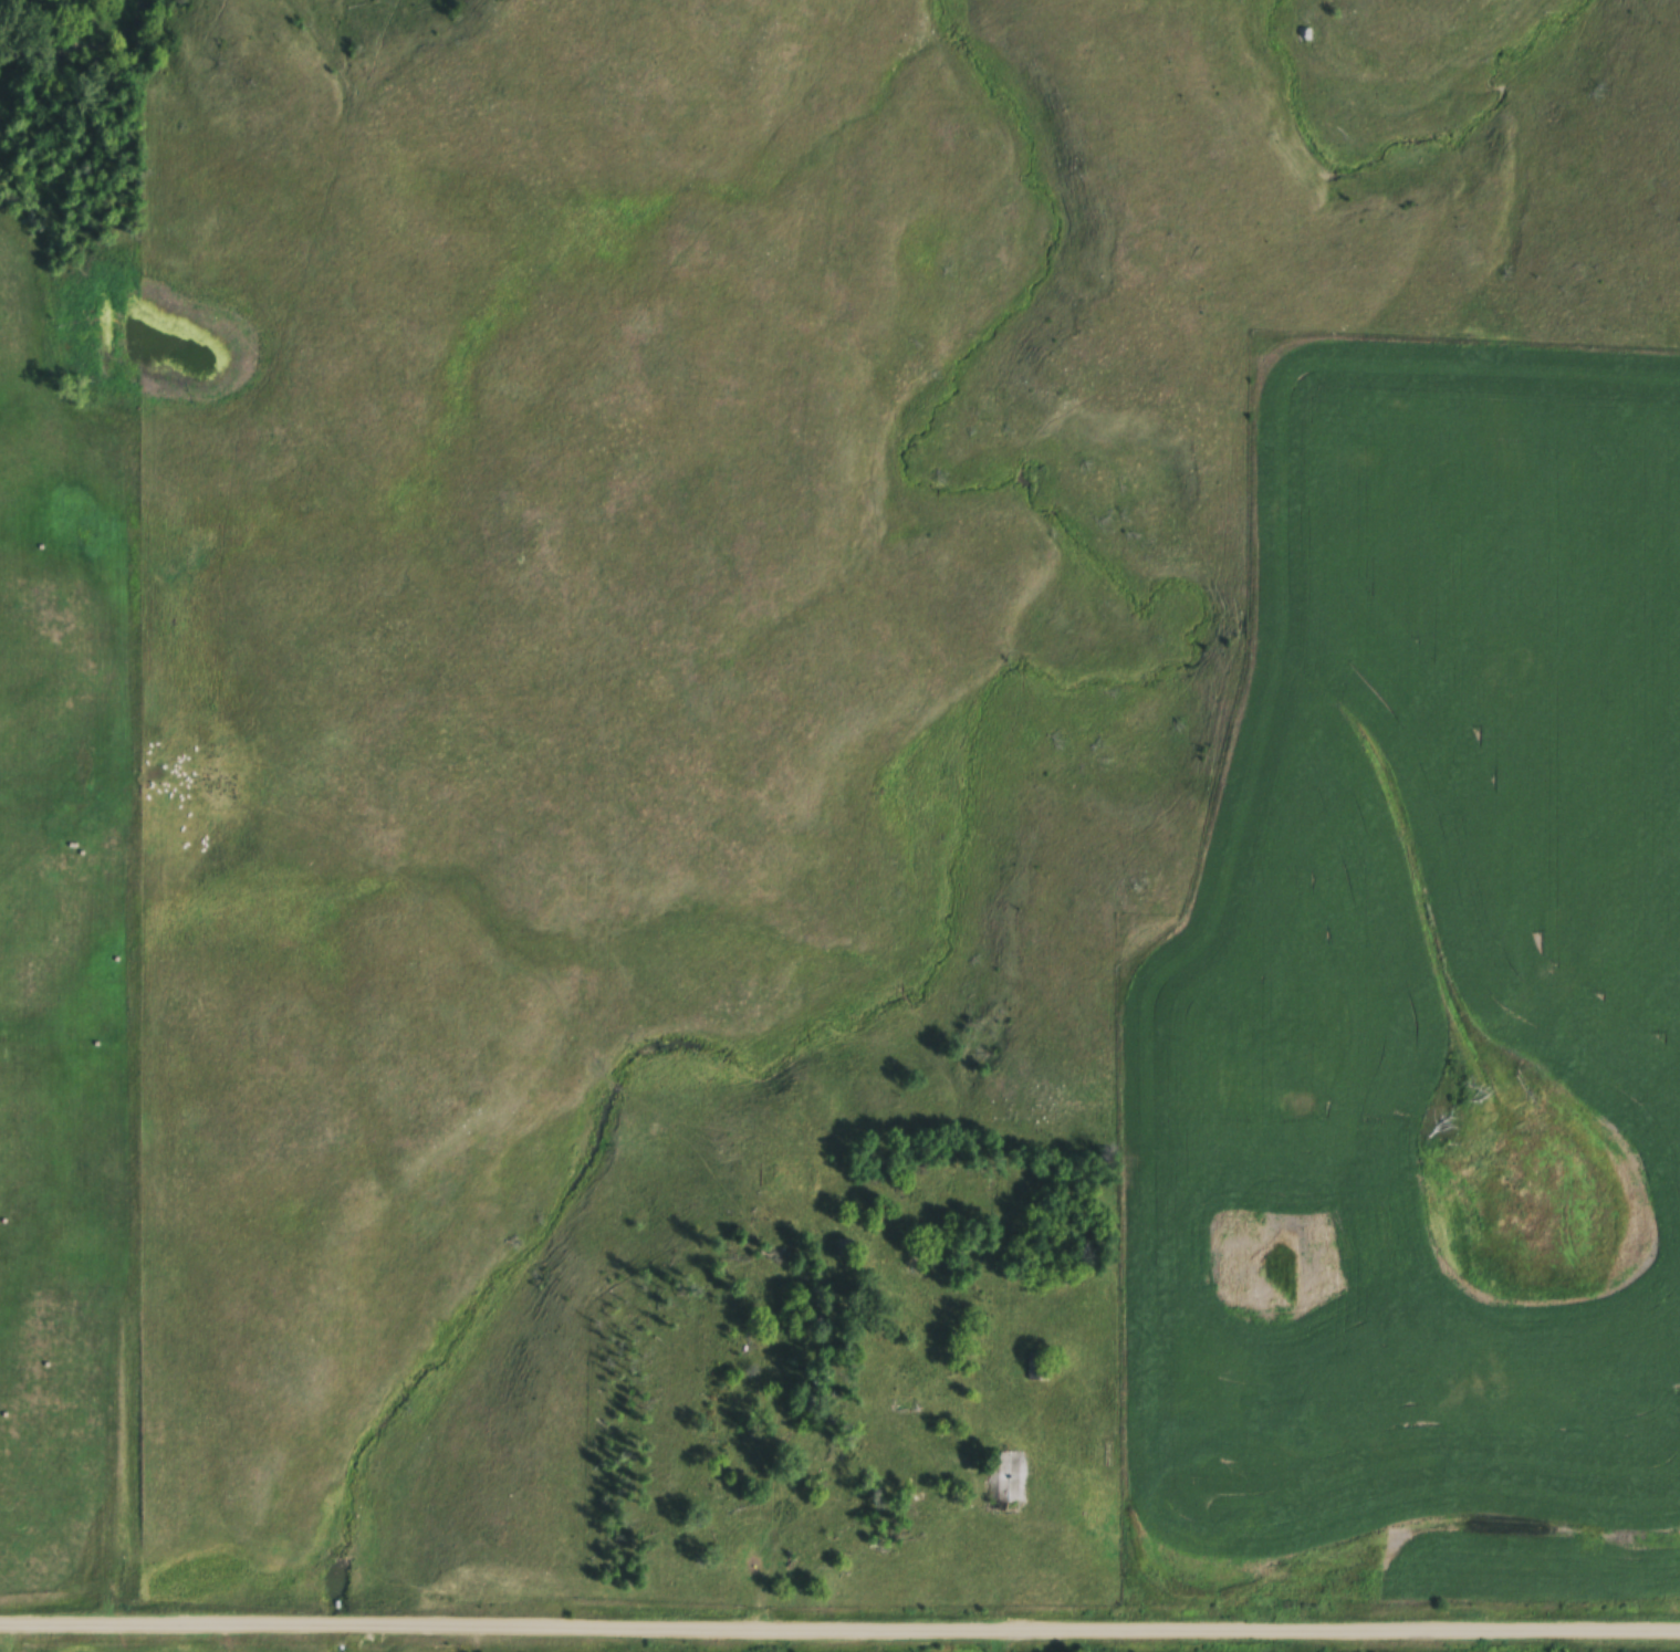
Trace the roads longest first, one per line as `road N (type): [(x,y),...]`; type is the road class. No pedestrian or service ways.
road 1 (residential): [(1679,1628),(0,1621)]

